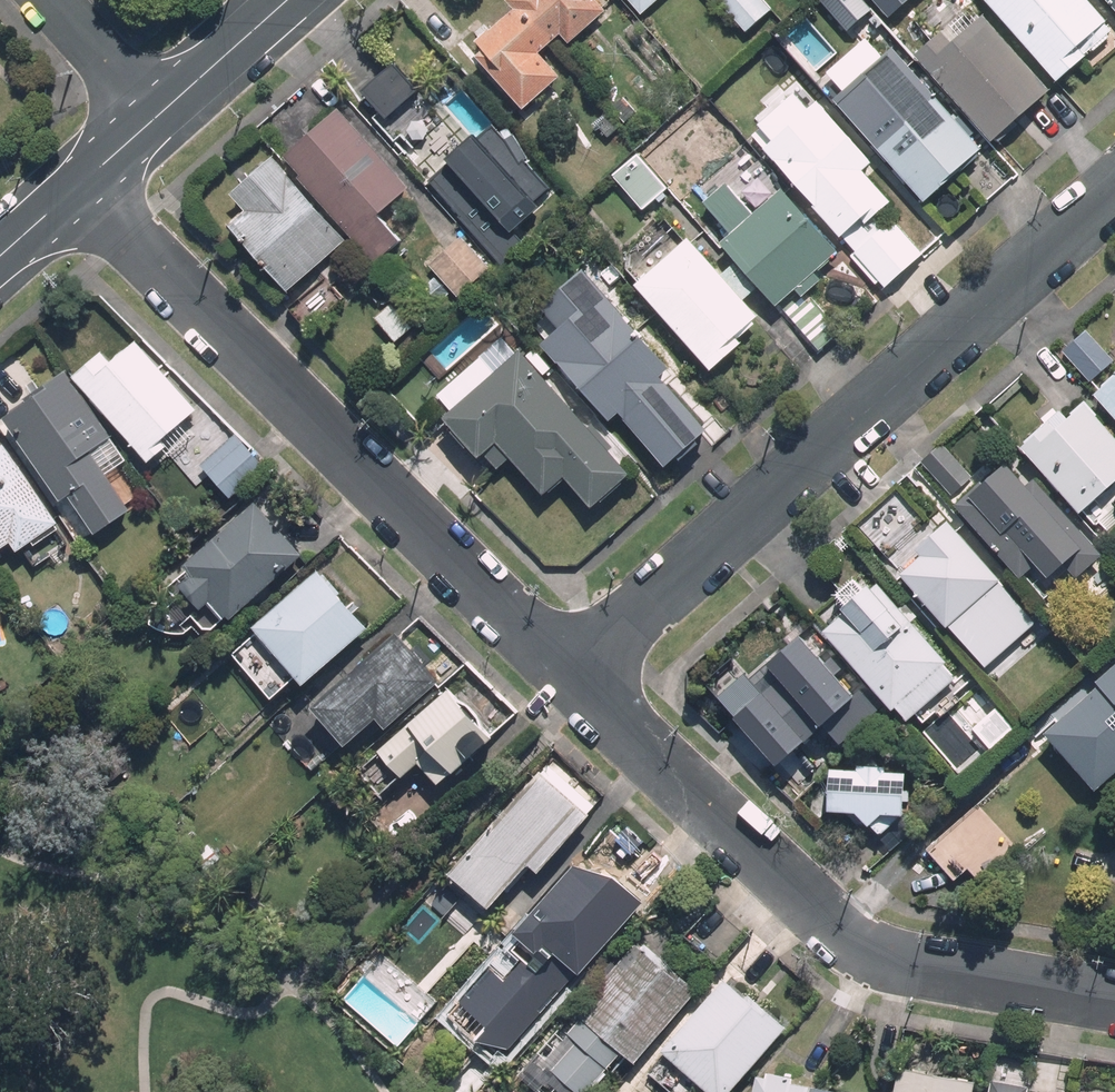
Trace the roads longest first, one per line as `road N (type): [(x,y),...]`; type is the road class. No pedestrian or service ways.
road 1 (residential): [(569,680),(1114,191)]
road 2 (residential): [(569,680),(81,186)]
road 3 (residential): [(1114,999),(902,964),(865,951),(569,680)]
road 4 (residential): [(288,0),(155,119)]
road 5 (residential): [(50,0),(155,119)]

